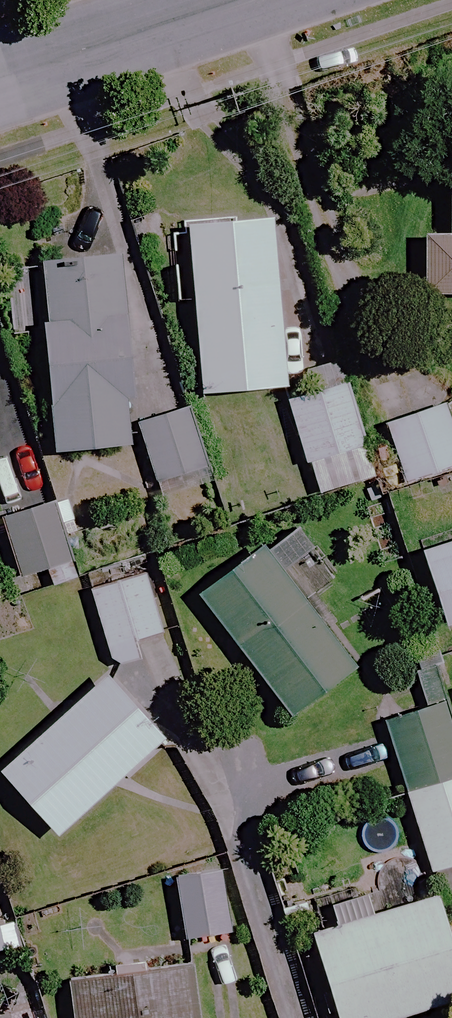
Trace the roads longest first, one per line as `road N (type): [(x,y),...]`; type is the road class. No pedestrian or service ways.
road 1 (residential): [(0,80),(240,0)]

